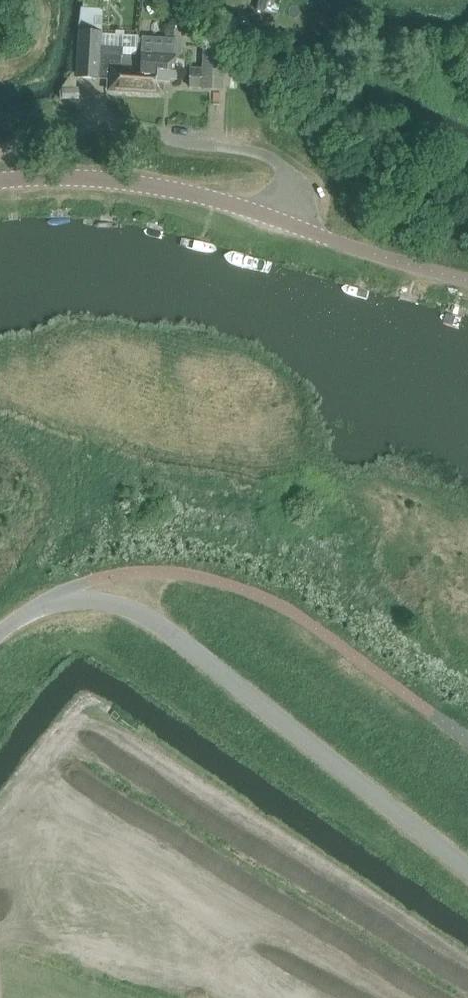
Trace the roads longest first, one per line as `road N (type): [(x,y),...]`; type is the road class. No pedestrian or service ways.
road 1 (unclassified): [(467,871),(151,622),(99,598),(51,599)]
road 2 (unclassified): [(467,280),(168,187),(0,179)]

